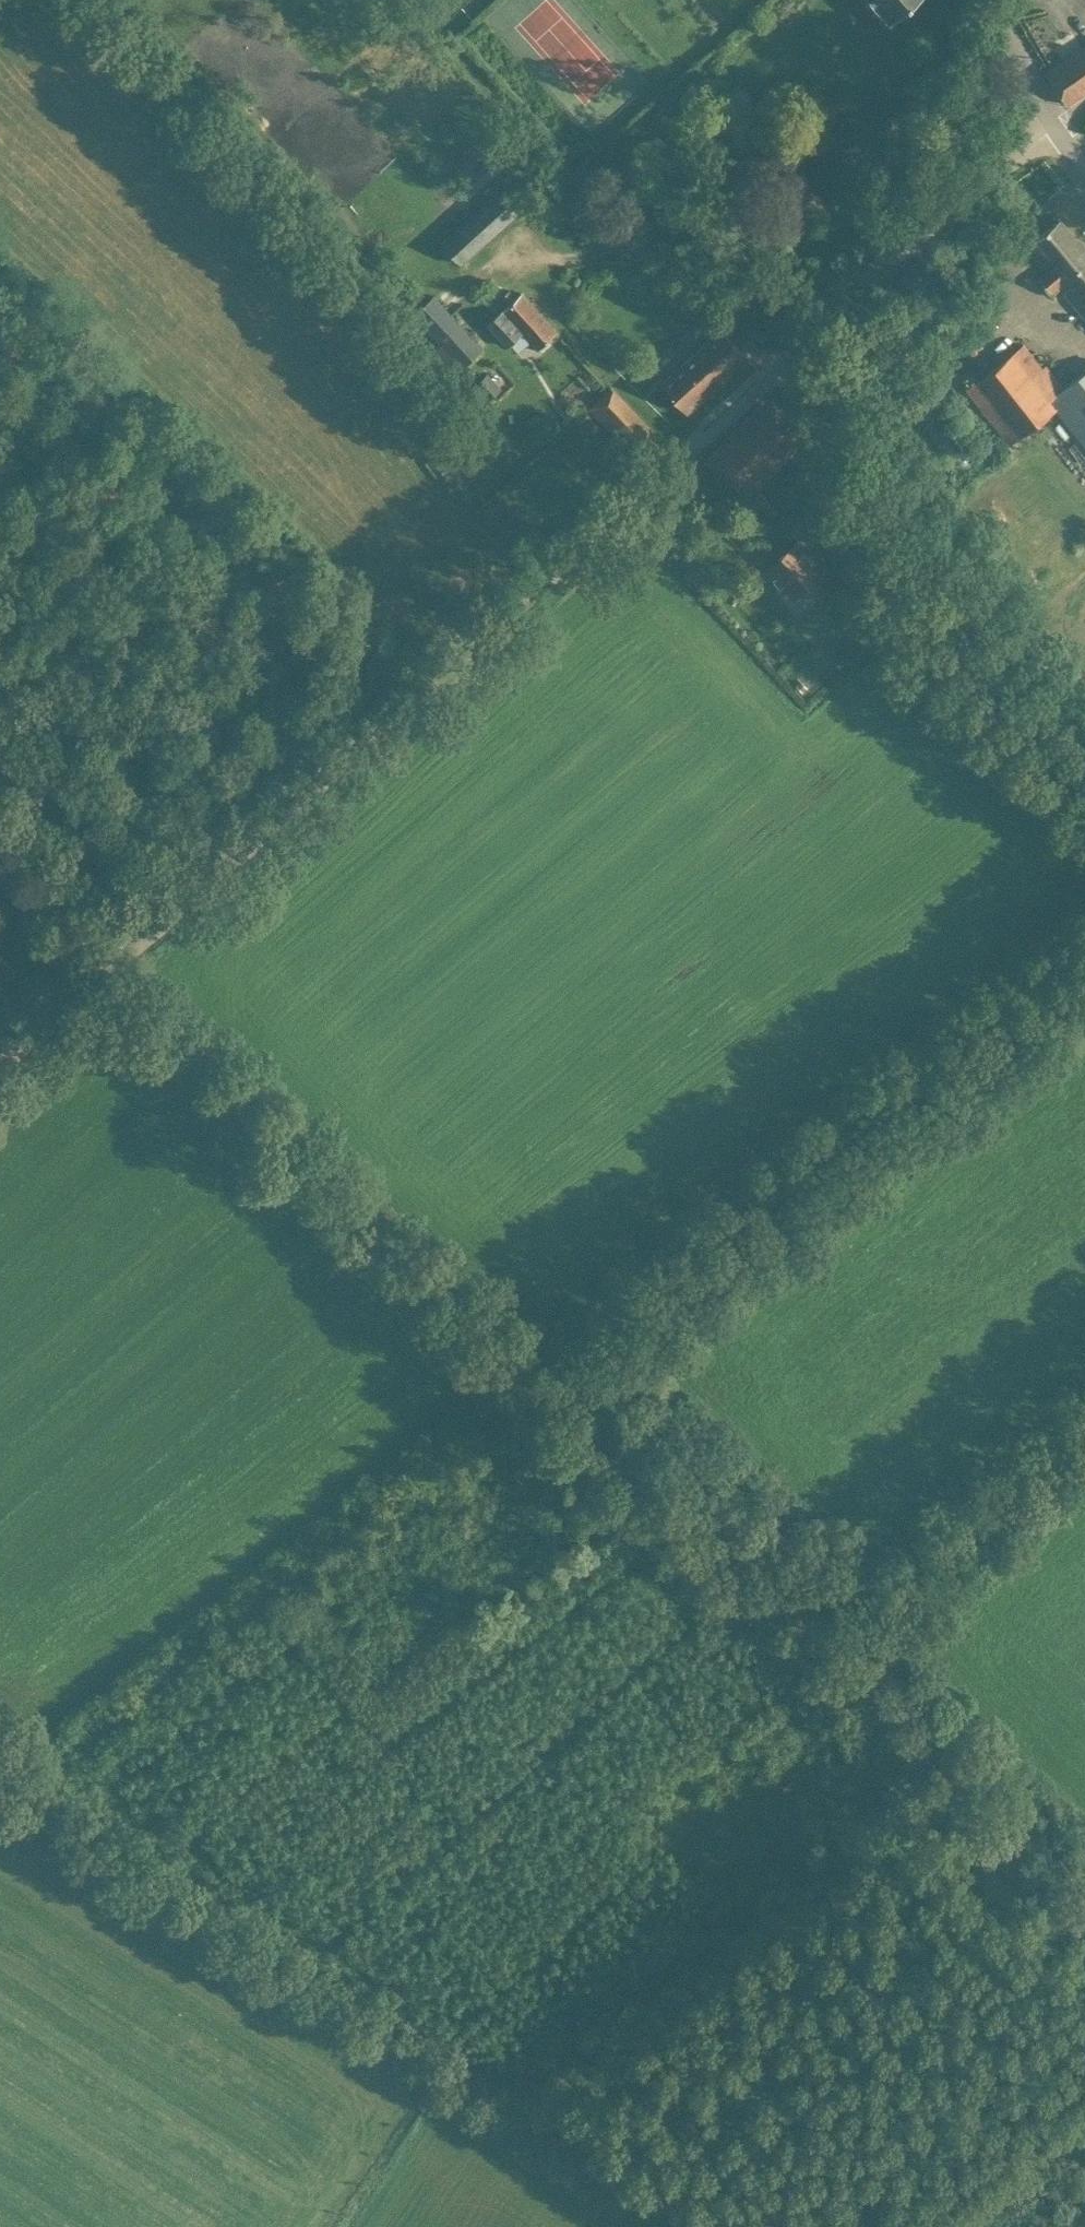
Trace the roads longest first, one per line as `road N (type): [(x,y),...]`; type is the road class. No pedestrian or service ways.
road 1 (track): [(1084,1908),(103,970)]
road 2 (unclassified): [(103,970),(1058,124)]
road 3 (unclassified): [(1058,124),(984,0)]
road 4 (unclassified): [(103,970),(0,871)]
road 5 (unclassified): [(0,1061),(103,970)]

